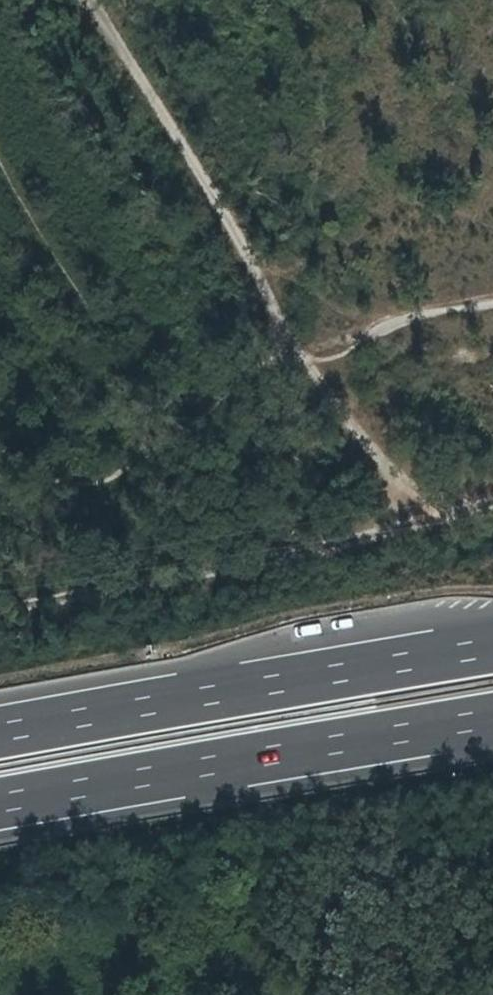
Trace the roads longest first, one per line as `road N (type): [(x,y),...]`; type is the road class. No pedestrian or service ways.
road 1 (motorway): [(492,651),(0,734)]
road 2 (motorway): [(0,806),(492,723)]
road 3 (track): [(443,527),(0,616)]
road 4 (track): [(316,348),(49,0)]
road 5 (track): [(443,527),(316,348)]

